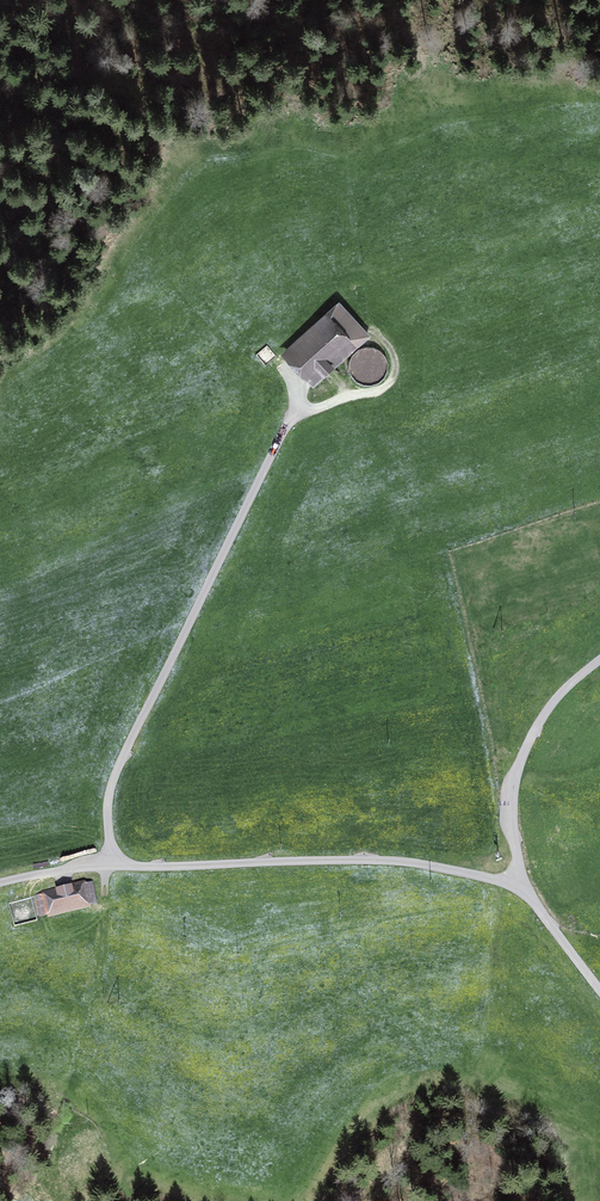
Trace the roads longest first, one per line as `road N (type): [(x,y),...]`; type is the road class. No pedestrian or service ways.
road 1 (track): [(111,866),(114,777),(285,427),(301,412),(298,386),(284,363)]
road 2 (track): [(526,887),(379,860),(111,866),(0,884)]
road 3 (track): [(599,990),(526,887),(511,802),(546,713),(599,659)]
road 4 (track): [(301,412),(379,392),(391,380),(388,343),(372,329)]

